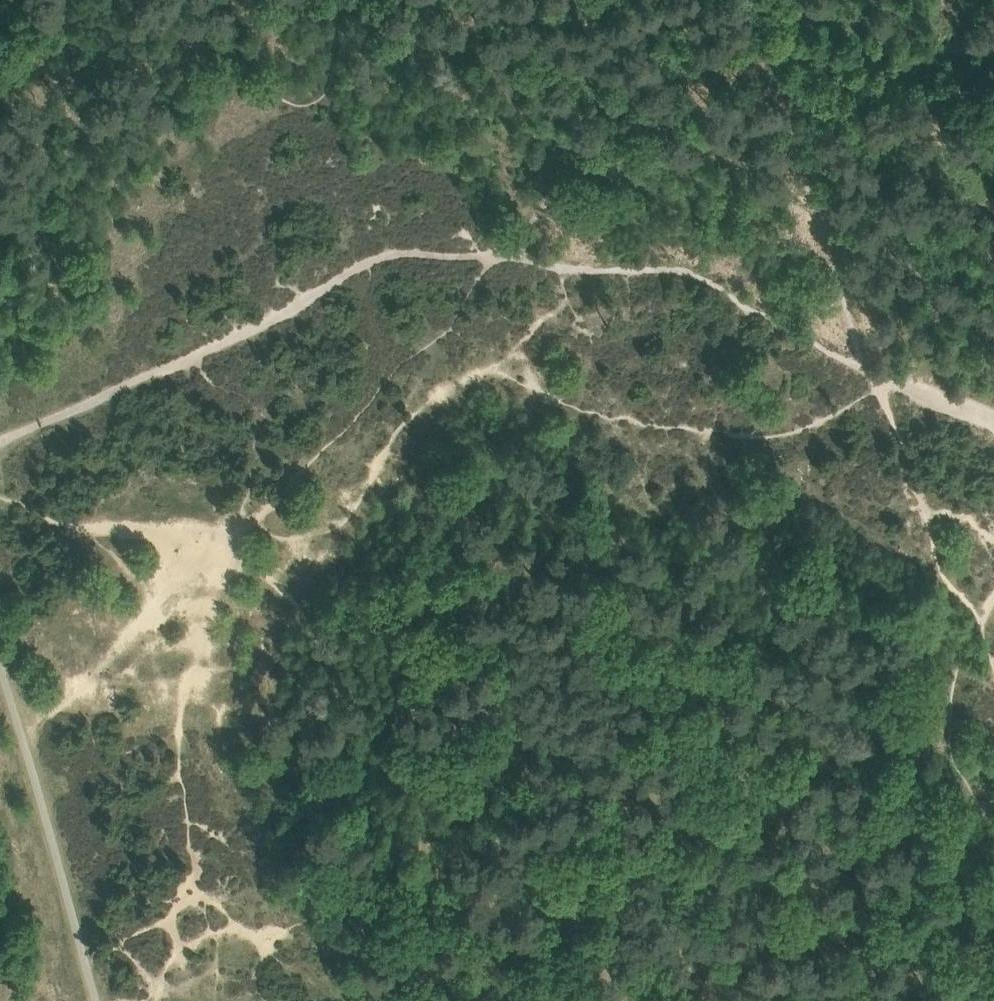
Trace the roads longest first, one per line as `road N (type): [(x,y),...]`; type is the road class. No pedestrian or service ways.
road 1 (track): [(0,452),(278,316),(365,262),(509,246)]

